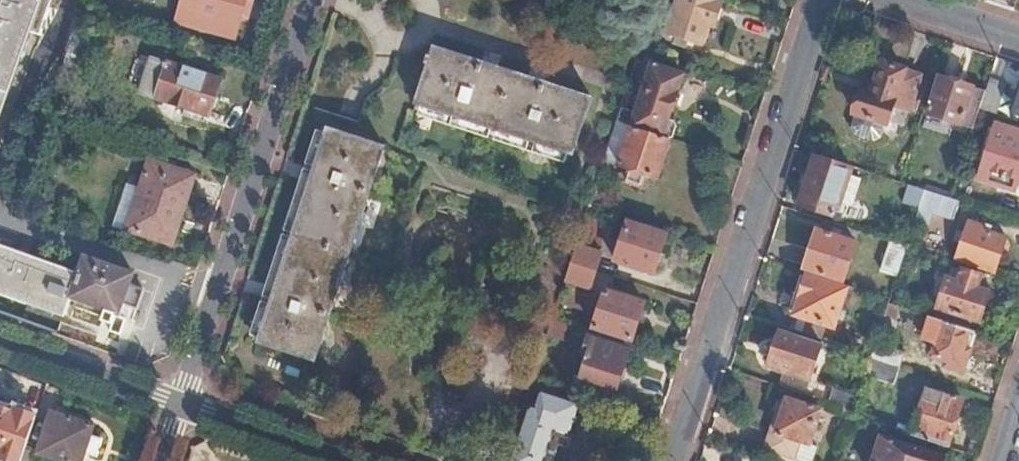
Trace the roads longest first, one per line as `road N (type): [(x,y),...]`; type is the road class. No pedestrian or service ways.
road 1 (residential): [(675,460),(824,0)]
road 2 (residential): [(181,406),(311,0)]
road 3 (residential): [(0,341),(181,406)]
road 4 (residential): [(181,406),(336,460)]
road 5 (residential): [(893,0),(1018,41)]

